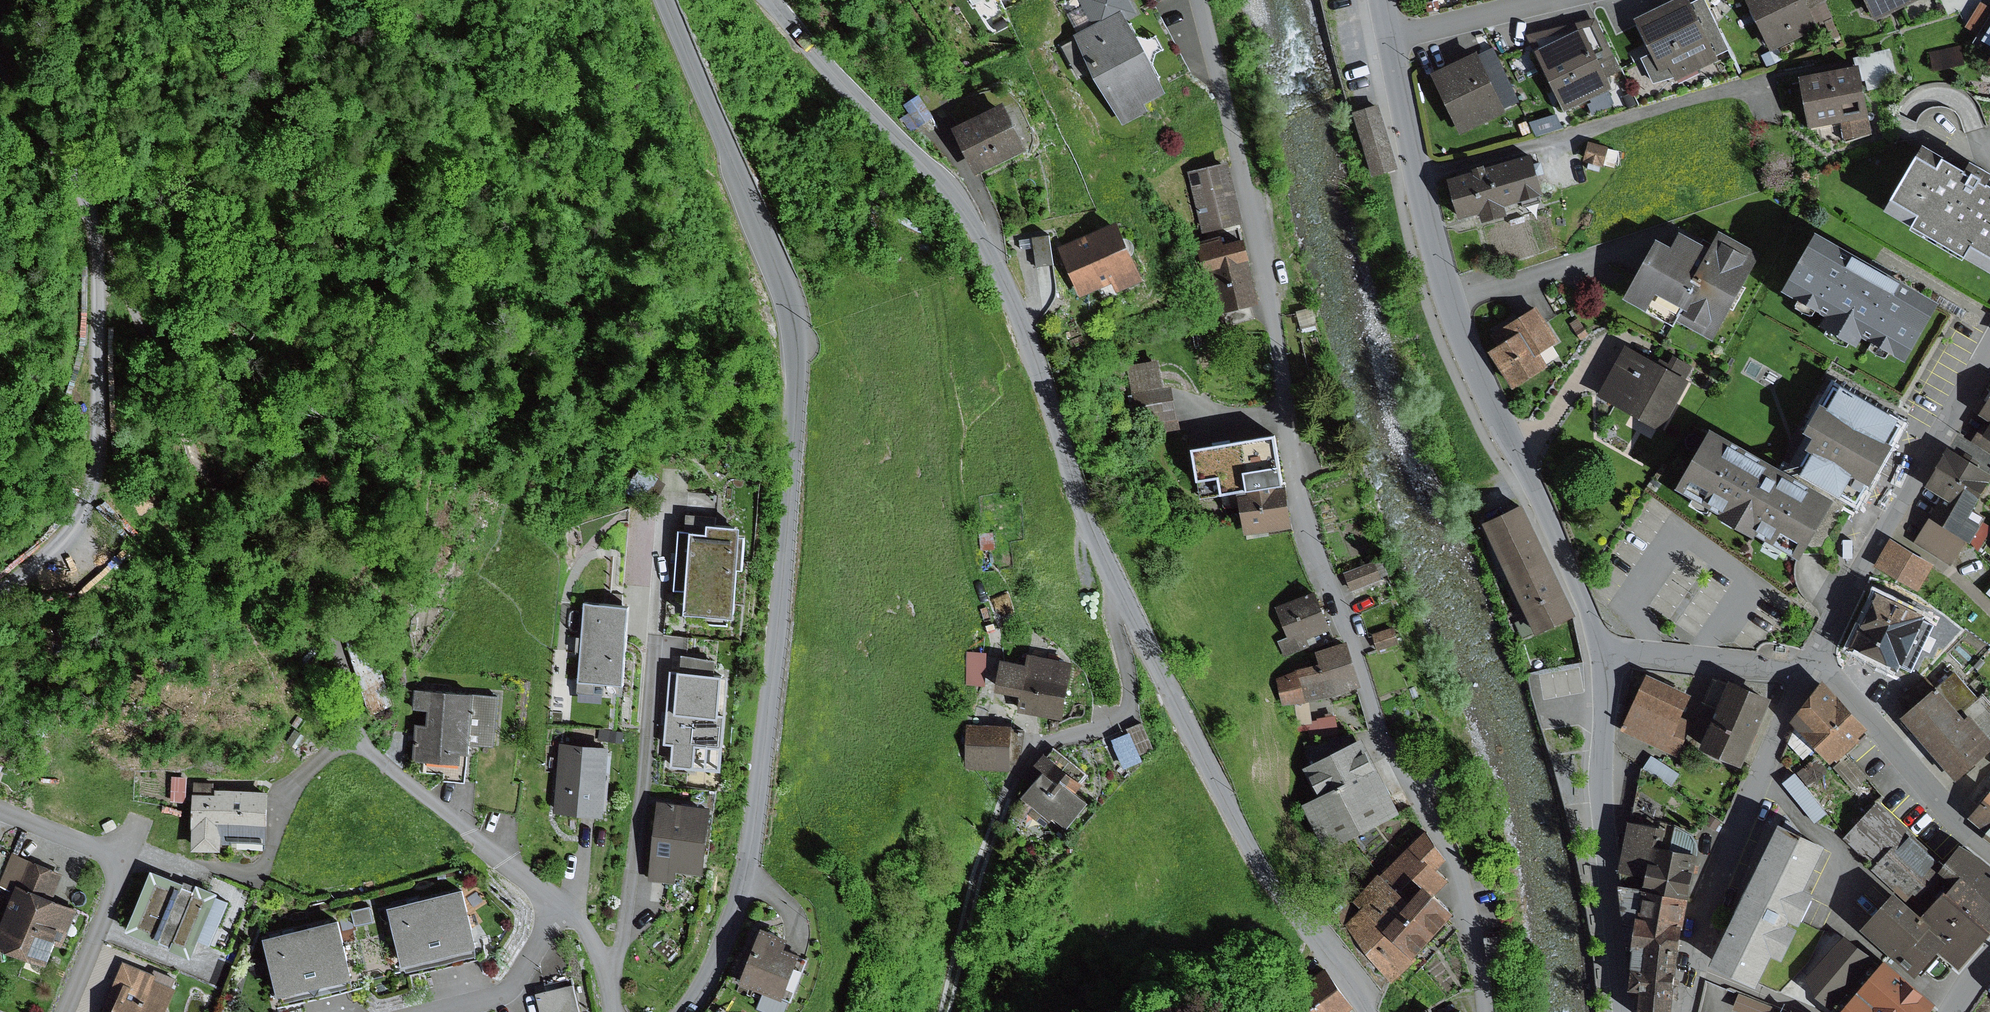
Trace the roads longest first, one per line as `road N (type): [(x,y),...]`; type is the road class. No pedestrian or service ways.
road 1 (tertiary): [(1371,1011),(1273,884),(1204,760),(1077,492),(1022,315),(989,241),(951,186),(828,72),(772,0)]
road 2 (residential): [(1489,1011),(1462,878),(1385,739),(1290,470),(1265,253),(1212,81),(1198,0)]
road 3 (tertiary): [(663,0),(779,273),(795,367),(759,802),(728,934),(711,973),(678,1011)]
road 4 (residential): [(1607,653),(1459,306),(1420,183),(1393,36)]
road 5 (track): [(0,591),(55,549),(90,497),(98,445),(97,236)]
road 6 (residential): [(1621,1011),(1600,759),(1607,653)]
road 7 (residential): [(1687,1011),(1703,928),(1739,825),(1804,677)]
road 8 (residential): [(1820,652),(1989,347)]
road 9 (residential): [(611,978),(627,930),(655,635)]
road 10 (residential): [(542,891),(359,744),(334,751),(291,796)]
road 11 (track): [(1040,748),(1011,785),(981,865),(949,1011)]
road 12 (residential): [(1989,844),(1820,652)]
road 13 (track): [(97,236),(81,180),(0,65)]
road 14 (residential): [(1607,653),(1804,677)]
road 15 (residential): [(439,1011),(500,997),(517,983),(549,919),(542,891)]
road 16 (residential): [(66,1011),(123,867)]
road 17 (residential): [(1393,36),(1542,0)]
road 18 (residential): [(123,867),(114,848),(0,807)]

